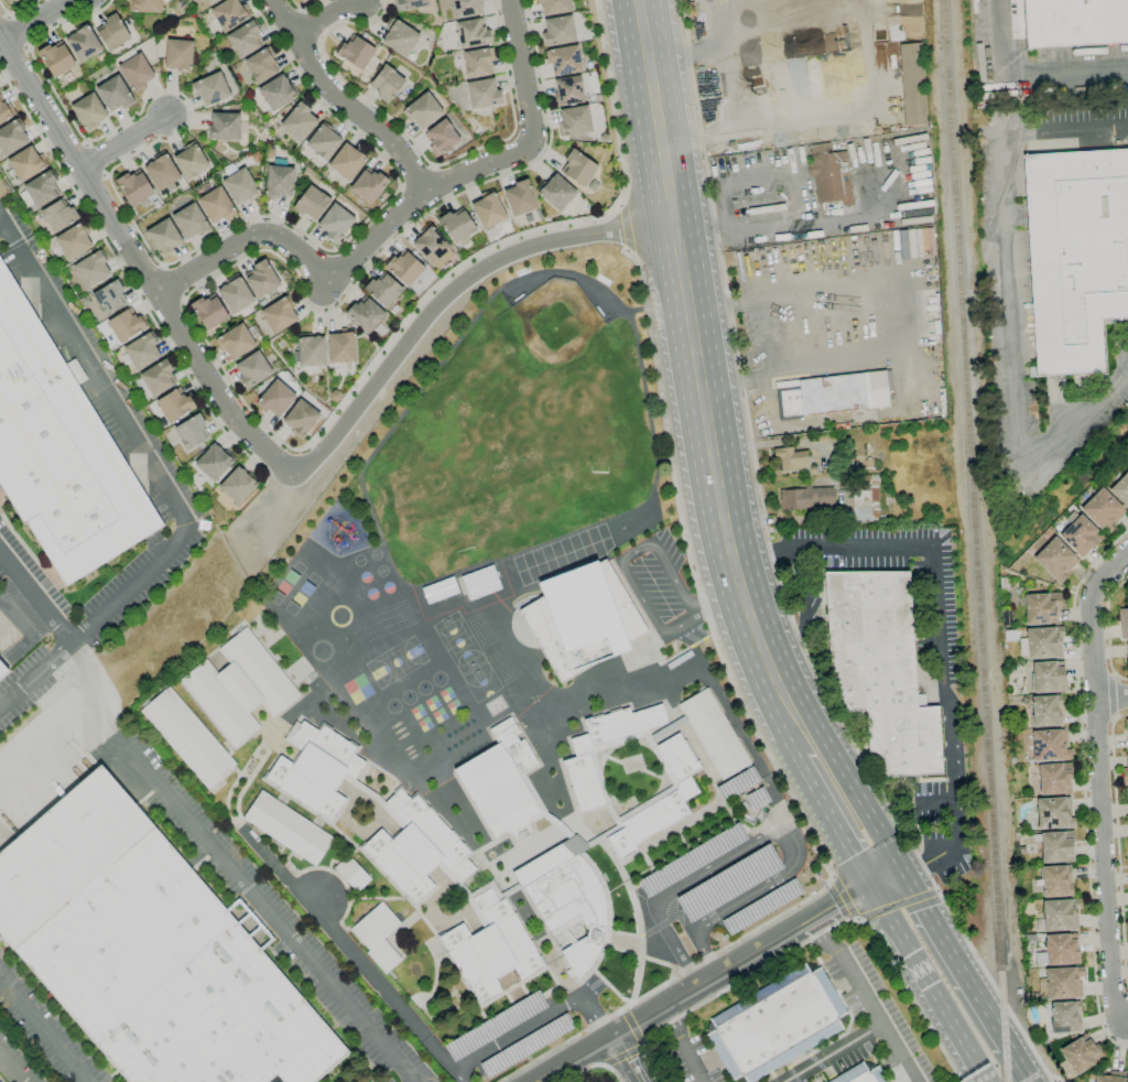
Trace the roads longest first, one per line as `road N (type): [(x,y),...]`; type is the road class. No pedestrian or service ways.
road 1 (residential): [(0,35),(227,409),(290,469),(333,439),(459,283),(522,248),(672,221)]
road 2 (primary): [(815,750),(728,544),(672,221)]
road 3 (residential): [(509,0),(530,143),(425,192),(380,130),(322,83),(272,0)]
road 4 (residential): [(1127,563),(1096,593),(1110,996),(1125,1024)]
road 5 (residential): [(425,192),(330,281),(262,234),(158,293)]
road 6 (primary): [(887,880),(885,917),(984,1081)]
road 7 (primary): [(672,221),(637,0)]
road 8 (tertiary): [(799,927),(607,1037)]

